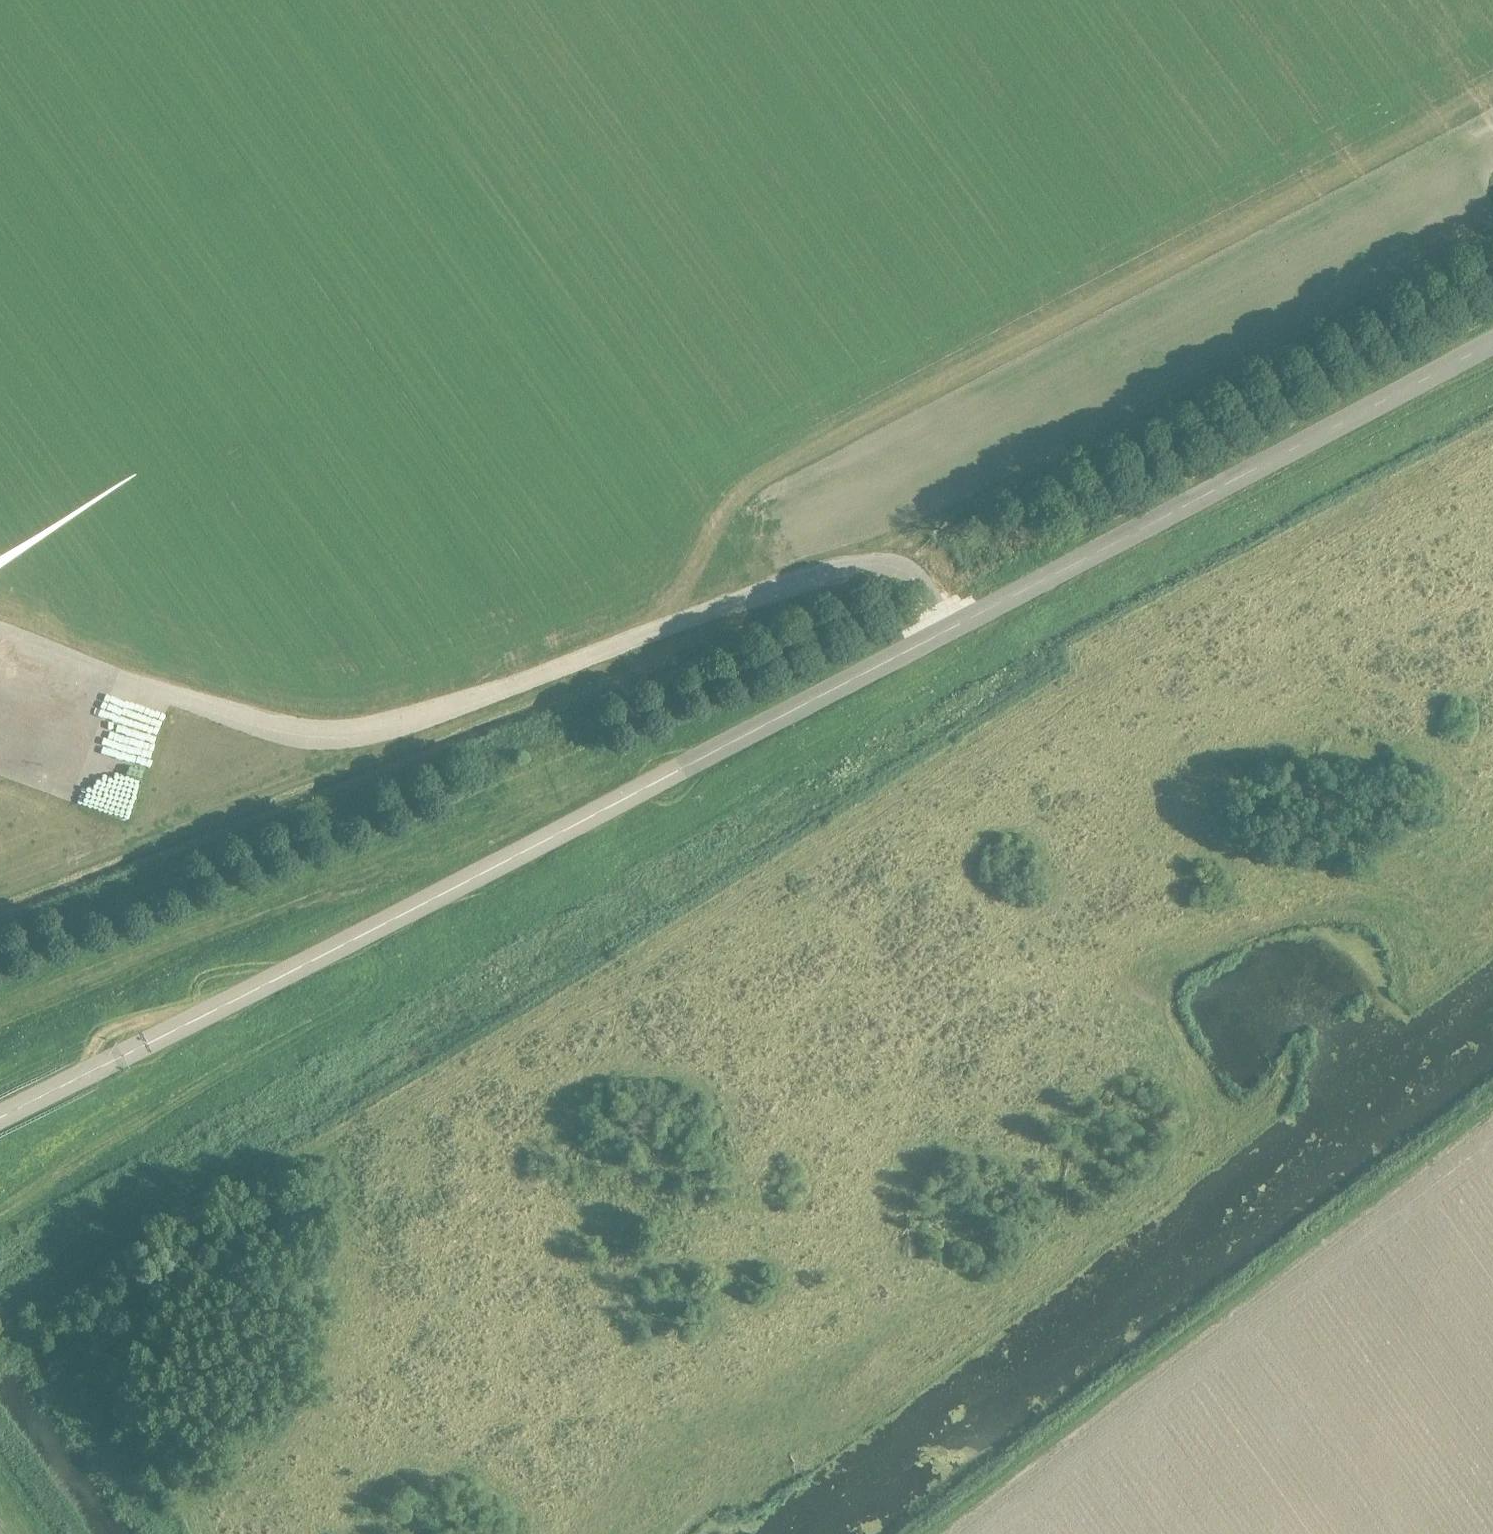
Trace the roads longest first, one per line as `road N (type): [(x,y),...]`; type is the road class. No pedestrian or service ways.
road 1 (unclassified): [(0,1117),(1492,342)]

